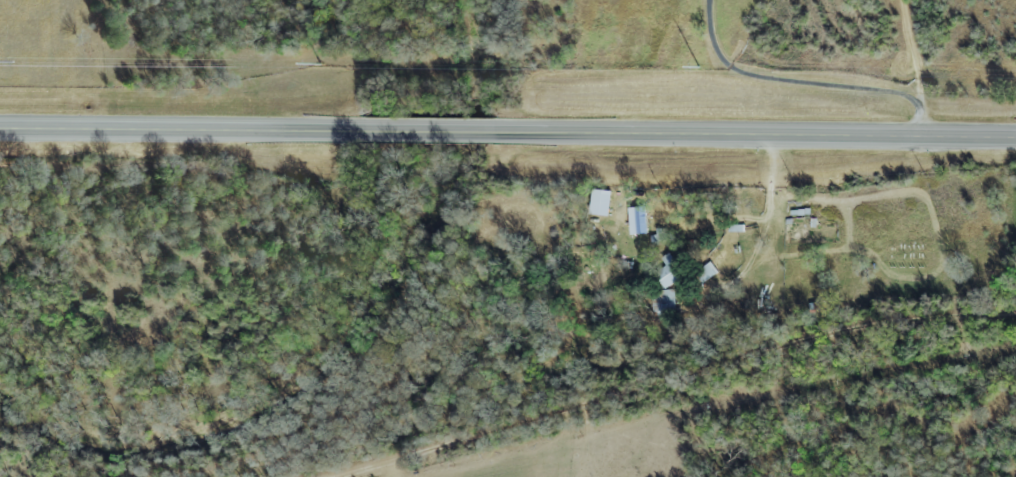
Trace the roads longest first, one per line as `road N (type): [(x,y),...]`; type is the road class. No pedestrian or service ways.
road 1 (primary): [(495,133),(1015,137)]
road 2 (primary): [(0,129),(352,132)]
road 3 (residential): [(928,137),(918,104),(900,93),(733,68),(712,33),(710,0)]
road 4 (primary): [(352,132),(495,133)]

